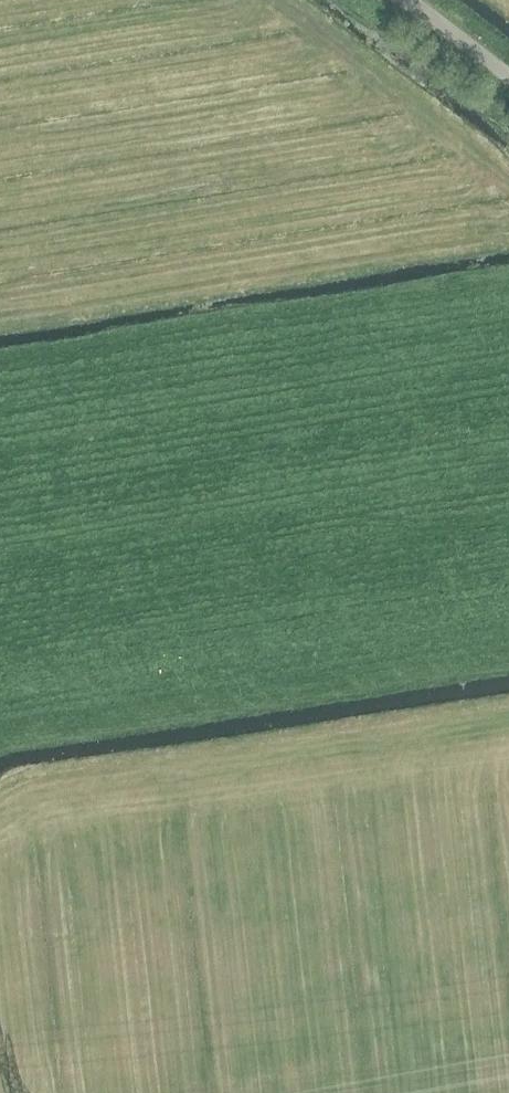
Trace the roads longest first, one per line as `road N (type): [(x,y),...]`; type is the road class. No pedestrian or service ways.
road 1 (tertiary): [(508,76),(407,0)]

